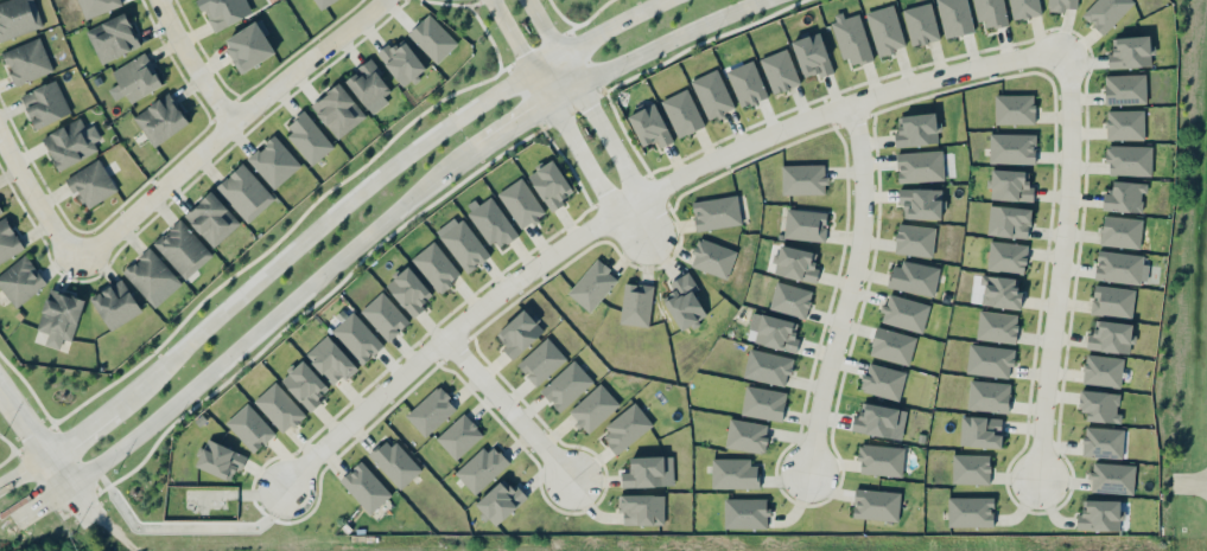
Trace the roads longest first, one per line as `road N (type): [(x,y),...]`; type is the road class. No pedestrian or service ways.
road 1 (residential): [(284,488),(491,294),(627,204),(847,102),(964,68),(1066,50)]
road 2 (tertiary): [(662,0),(534,69),(393,165),(50,455)]
road 3 (tertiary): [(72,487),(446,174)]
road 4 (residential): [(1066,50),(1065,209),(1036,478)]
road 5 (residential): [(78,265),(385,0)]
road 6 (residential): [(805,470),(857,242),(859,178),(847,102)]
road 7 (residential): [(494,0),(603,191),(627,204)]
road 8 (residential): [(627,204),(628,178),(532,0)]
road 9 (tertiary): [(580,87),(759,0)]
road 10 (residential): [(570,478),(441,337)]
road 11 (tertiary): [(446,174),(580,87)]
road 12 (residential): [(0,135),(78,265)]
road 13 (residential): [(237,121),(161,0)]

